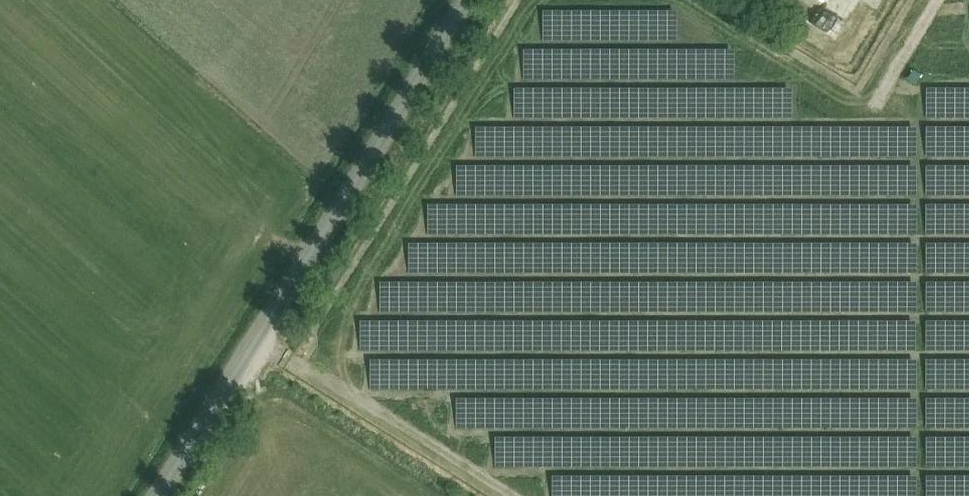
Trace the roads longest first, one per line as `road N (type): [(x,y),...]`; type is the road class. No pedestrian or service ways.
road 1 (unclassified): [(155,495),(463,0)]

